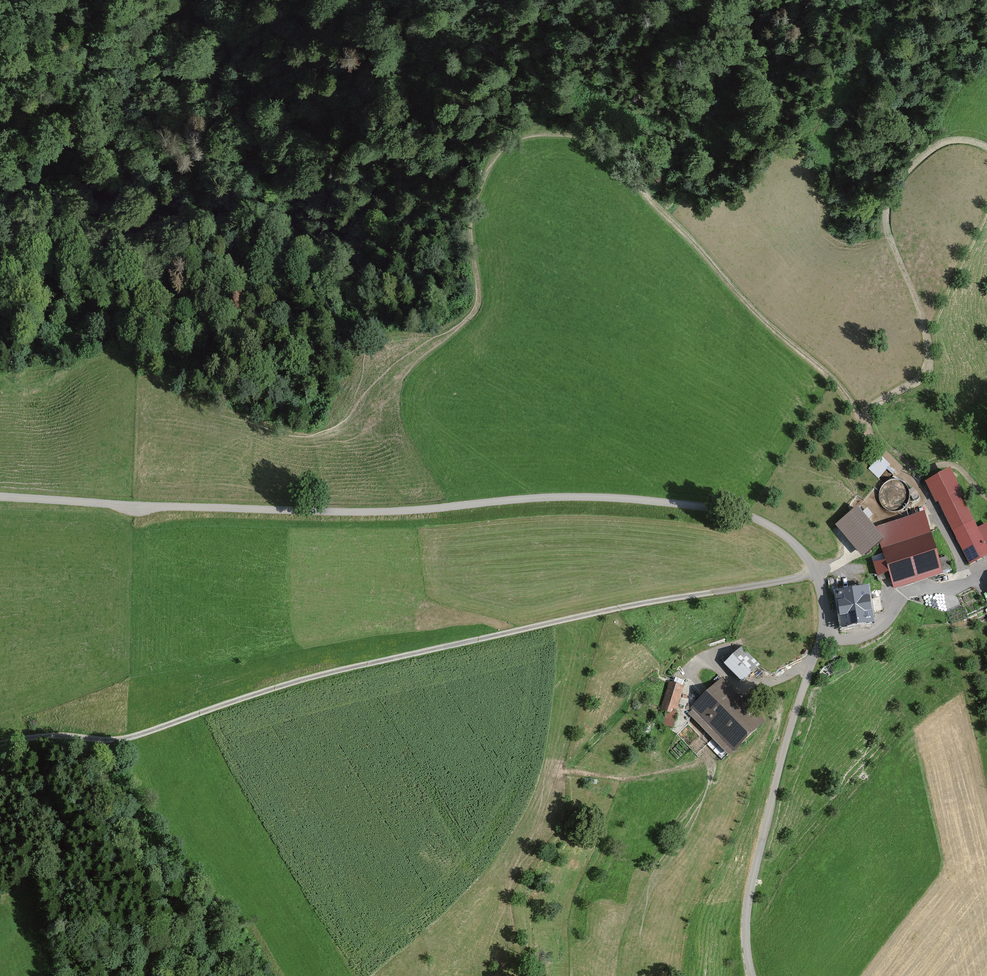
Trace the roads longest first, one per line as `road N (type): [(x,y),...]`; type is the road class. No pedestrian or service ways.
road 1 (unclassified): [(752,975),(751,889),(824,615),(813,567),(771,527),(733,511),(591,497),(342,513),(0,498)]
road 2 (track): [(443,338),(475,302),(473,210),(507,143),(546,135),(612,151),(751,310),(832,379),(869,439),(929,499),(961,561),(960,581),(906,594),(872,634),(821,636)]
road 3 (track): [(0,744),(136,737),(369,665),(817,574)]
road 4 (track): [(869,439),(872,407),(930,367),(926,323),(885,214),(921,159),(946,143),(986,147)]

